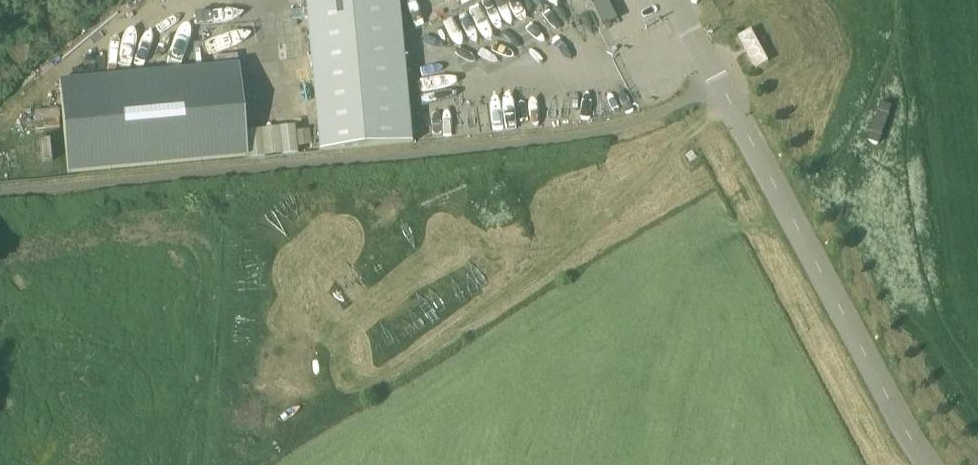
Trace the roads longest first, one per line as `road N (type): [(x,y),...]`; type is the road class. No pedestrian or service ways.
road 1 (track): [(729,98),(558,264),(374,381)]
road 2 (unclassified): [(924,464),(722,85)]

